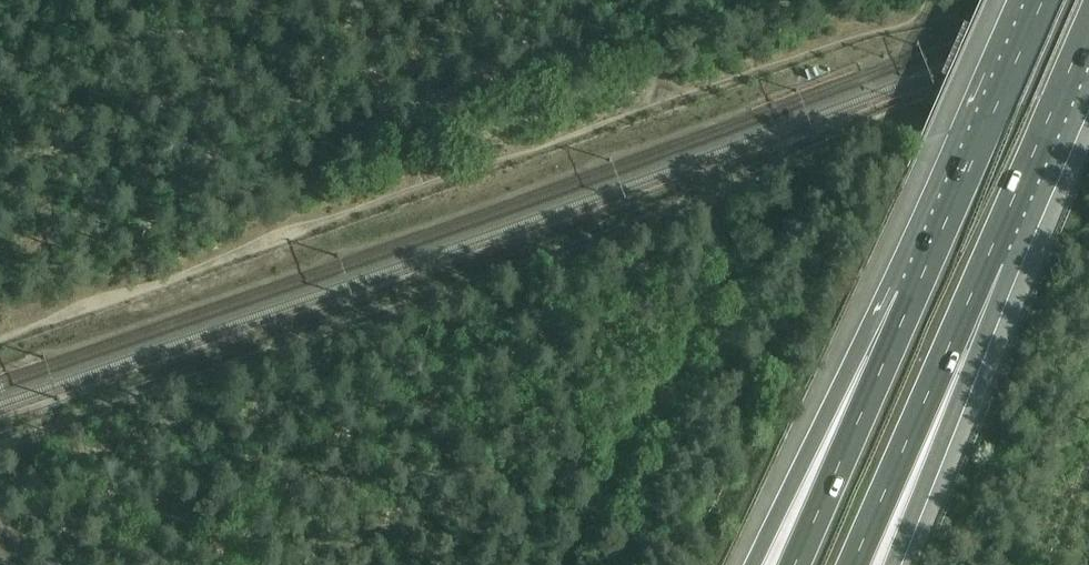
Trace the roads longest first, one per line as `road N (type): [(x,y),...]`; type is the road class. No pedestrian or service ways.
road 1 (track): [(0,448),(633,226),(1088,37)]
road 2 (track): [(0,337),(669,97)]
road 3 (motorway): [(853,564),(988,258)]
road 4 (motorway): [(1044,0),(913,296)]
road 5 (motorway): [(885,564),(988,258)]
road 6 (motorway): [(913,296),(763,564)]
road 7 (motorway): [(913,296),(792,564)]
road 8 (motorway): [(988,258),(1088,30)]

